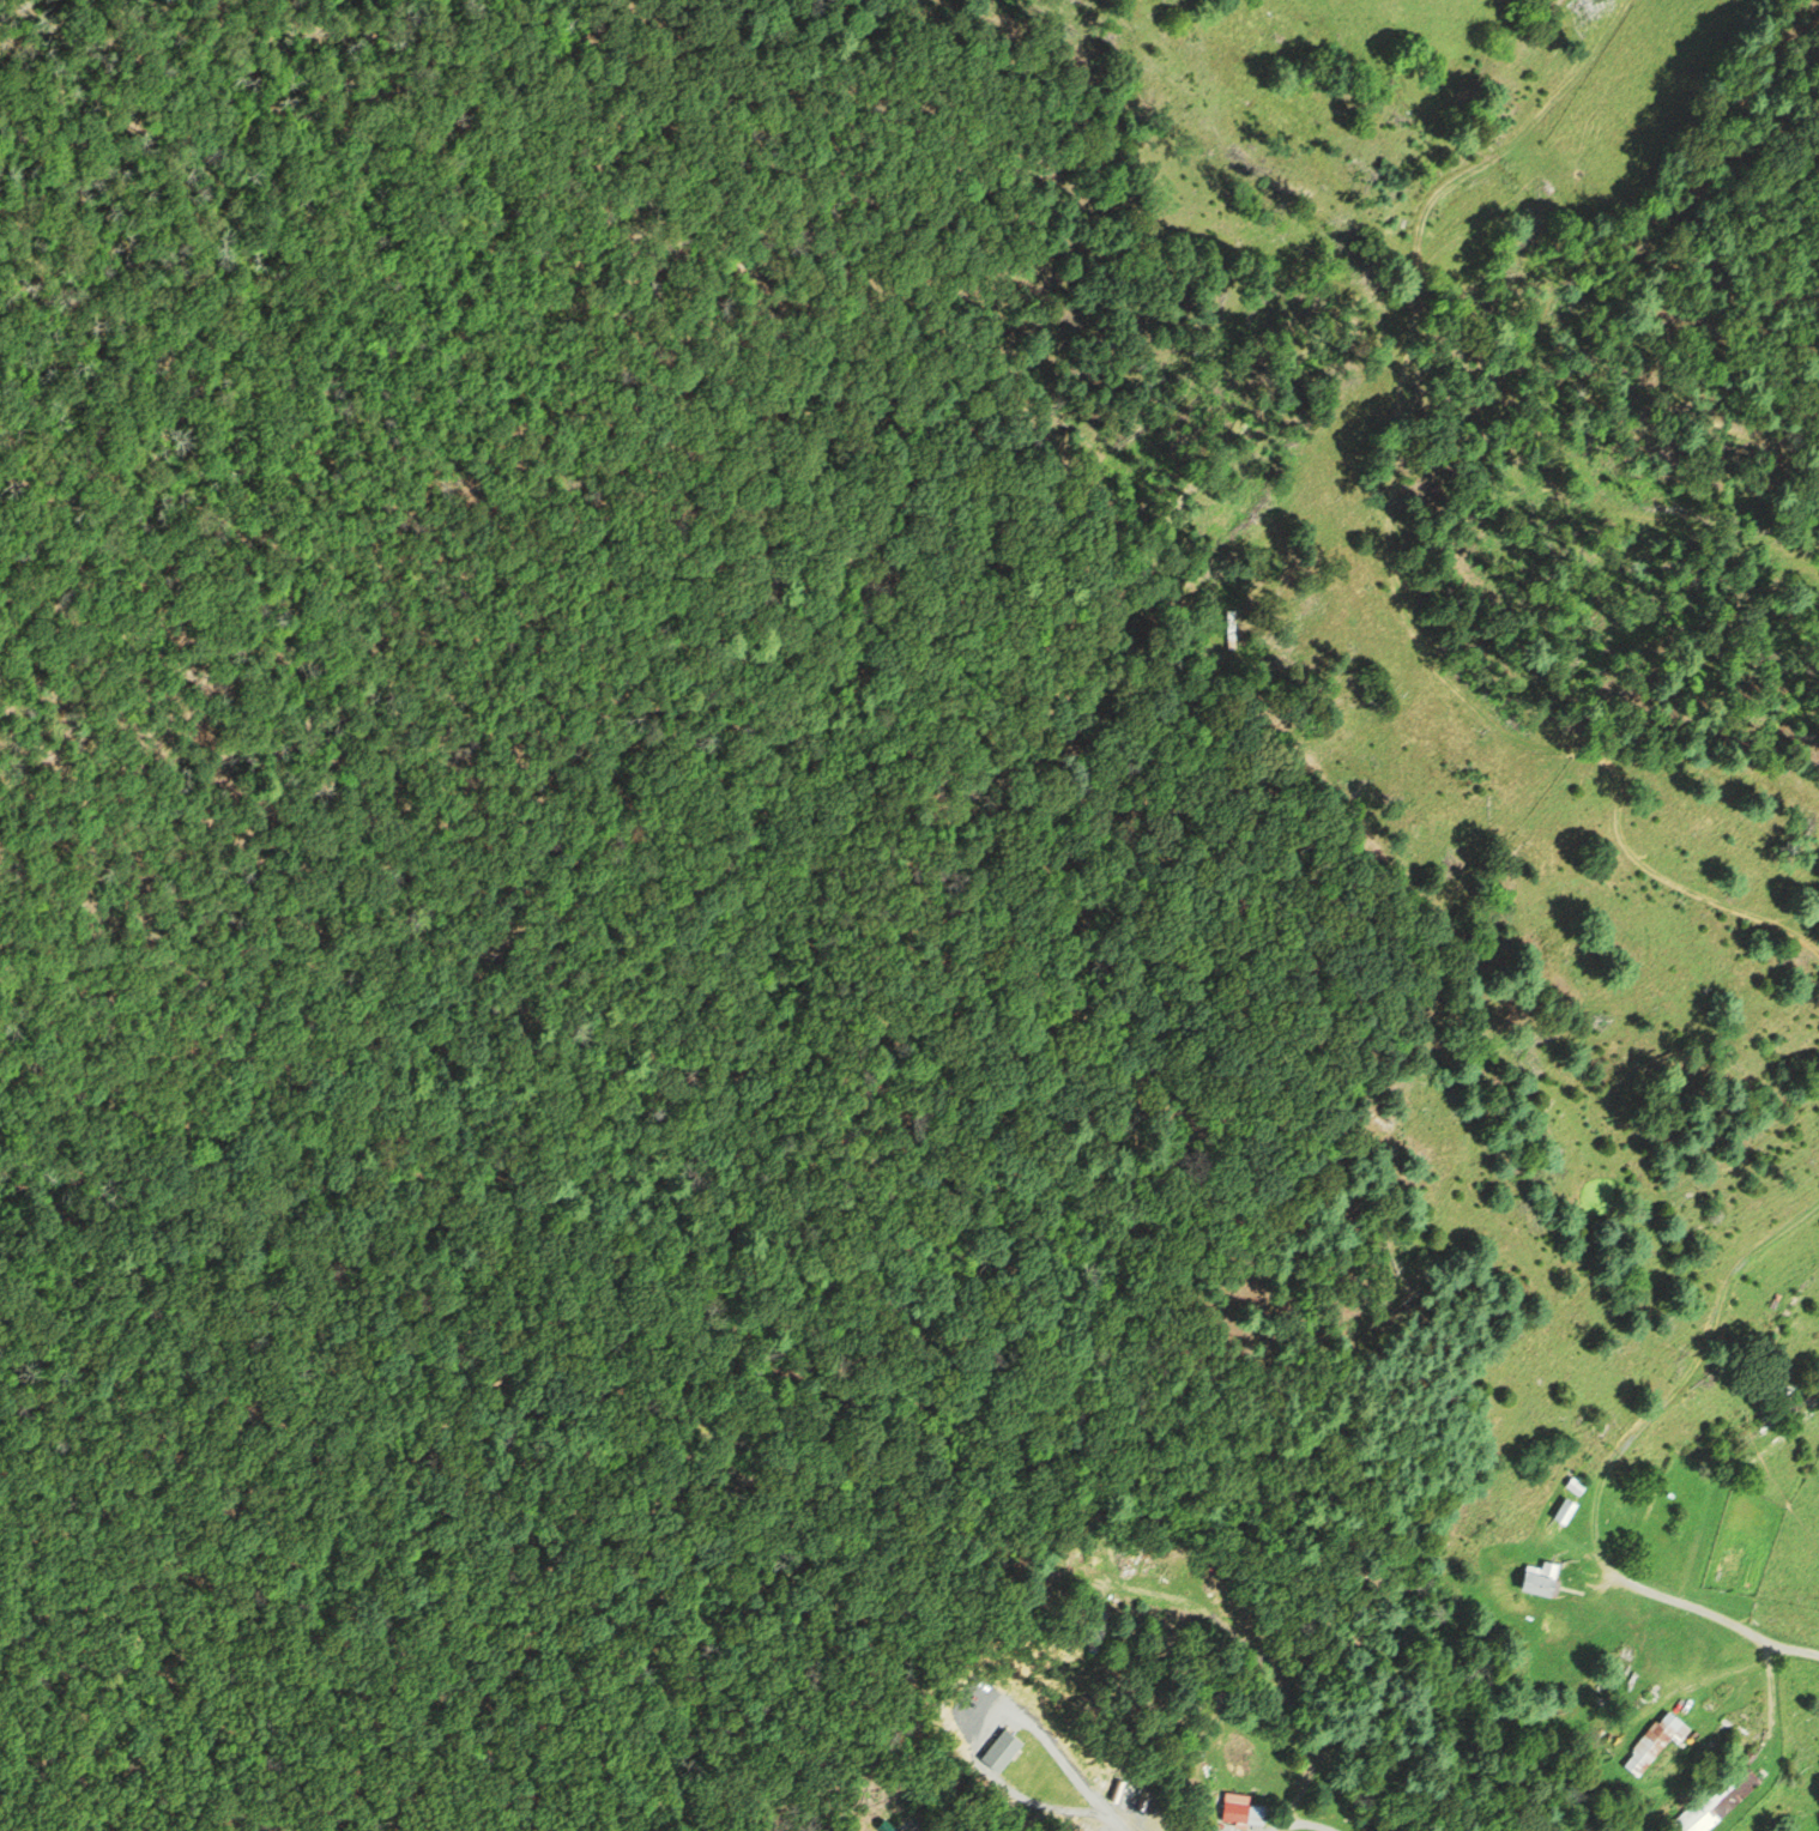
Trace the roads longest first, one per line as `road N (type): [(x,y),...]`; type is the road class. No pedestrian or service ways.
road 1 (track): [(1818,961),(1789,933),(1633,858),(1614,830),(1619,788),(1607,762),(1497,733),(1409,627),(1384,530),(1425,203),(1450,176),(1524,139),(1607,41),(1629,0)]
road 2 (track): [(1610,1575),(1591,1545),(1597,1495),(1612,1463),(1682,1380),(1744,1259),(1818,1202)]

